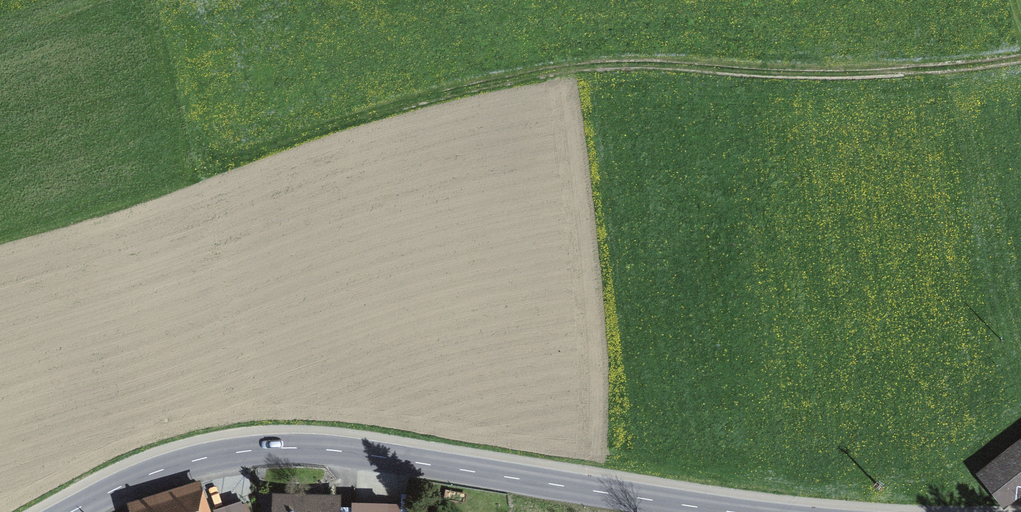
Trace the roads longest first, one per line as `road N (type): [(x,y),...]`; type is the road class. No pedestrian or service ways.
road 1 (track): [(1020,58),(939,68),(707,62),(566,70),(461,89),(340,125),(199,189)]
road 2 (tertiary): [(72,511),(169,468),(294,448),(727,511)]

